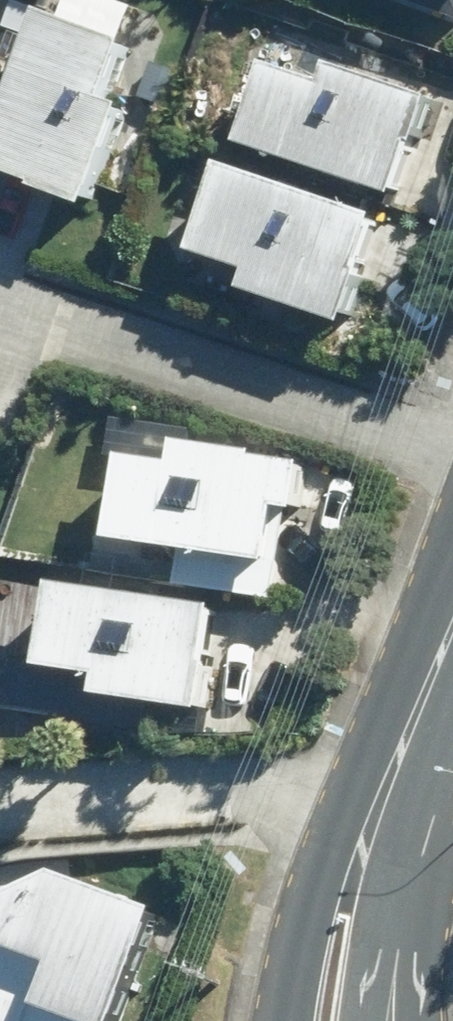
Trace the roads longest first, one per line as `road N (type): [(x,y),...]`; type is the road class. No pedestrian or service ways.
road 1 (residential): [(452,453),(0,294)]
road 2 (residential): [(396,778),(0,815)]
road 3 (tertiary): [(286,1020),(313,907),(396,778)]
road 4 (tertiary): [(394,866),(368,1020)]
road 5 (secondary): [(394,866),(412,1020)]
road 6 (tertiary): [(452,642),(396,778)]

